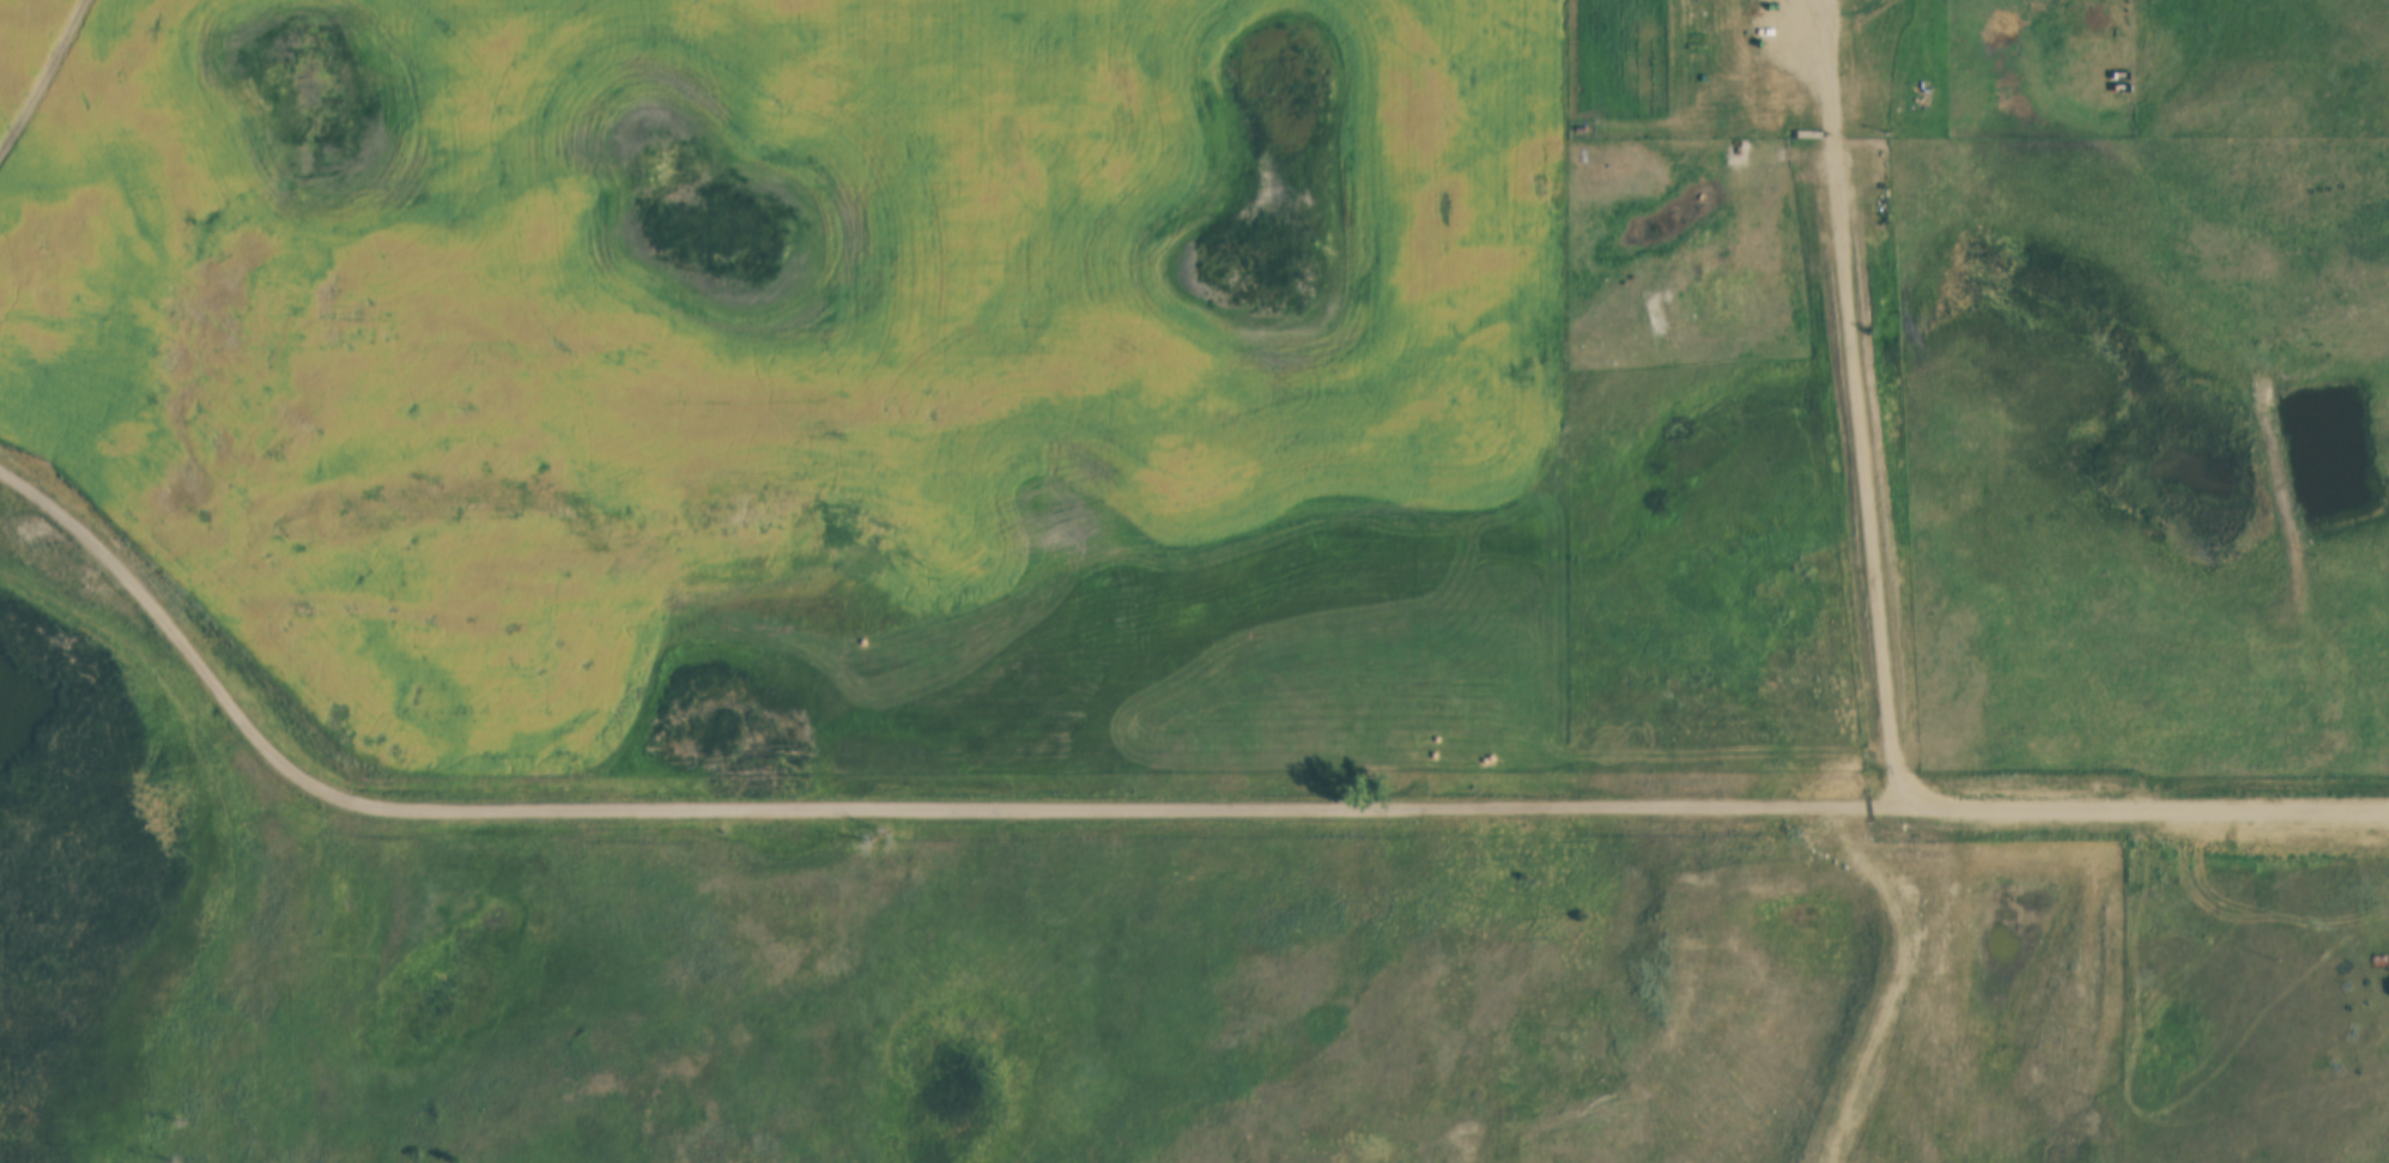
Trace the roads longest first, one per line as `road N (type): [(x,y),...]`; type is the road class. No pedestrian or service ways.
road 1 (track): [(0,469),(111,553),(284,762),(354,801),(462,811),(1902,801)]

